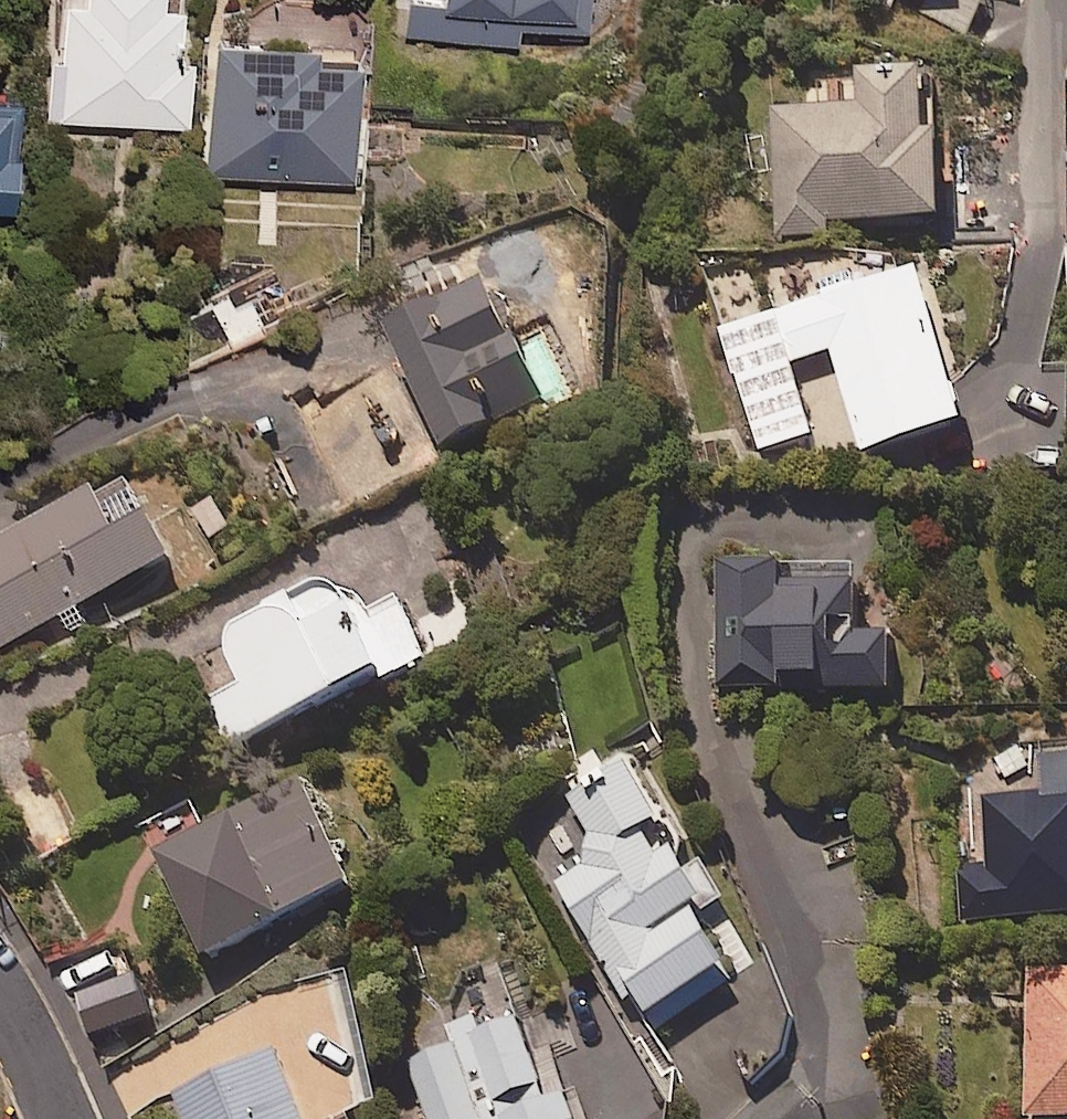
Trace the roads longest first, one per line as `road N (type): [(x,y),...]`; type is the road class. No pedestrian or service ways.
road 1 (residential): [(61,1118),(0,992)]

